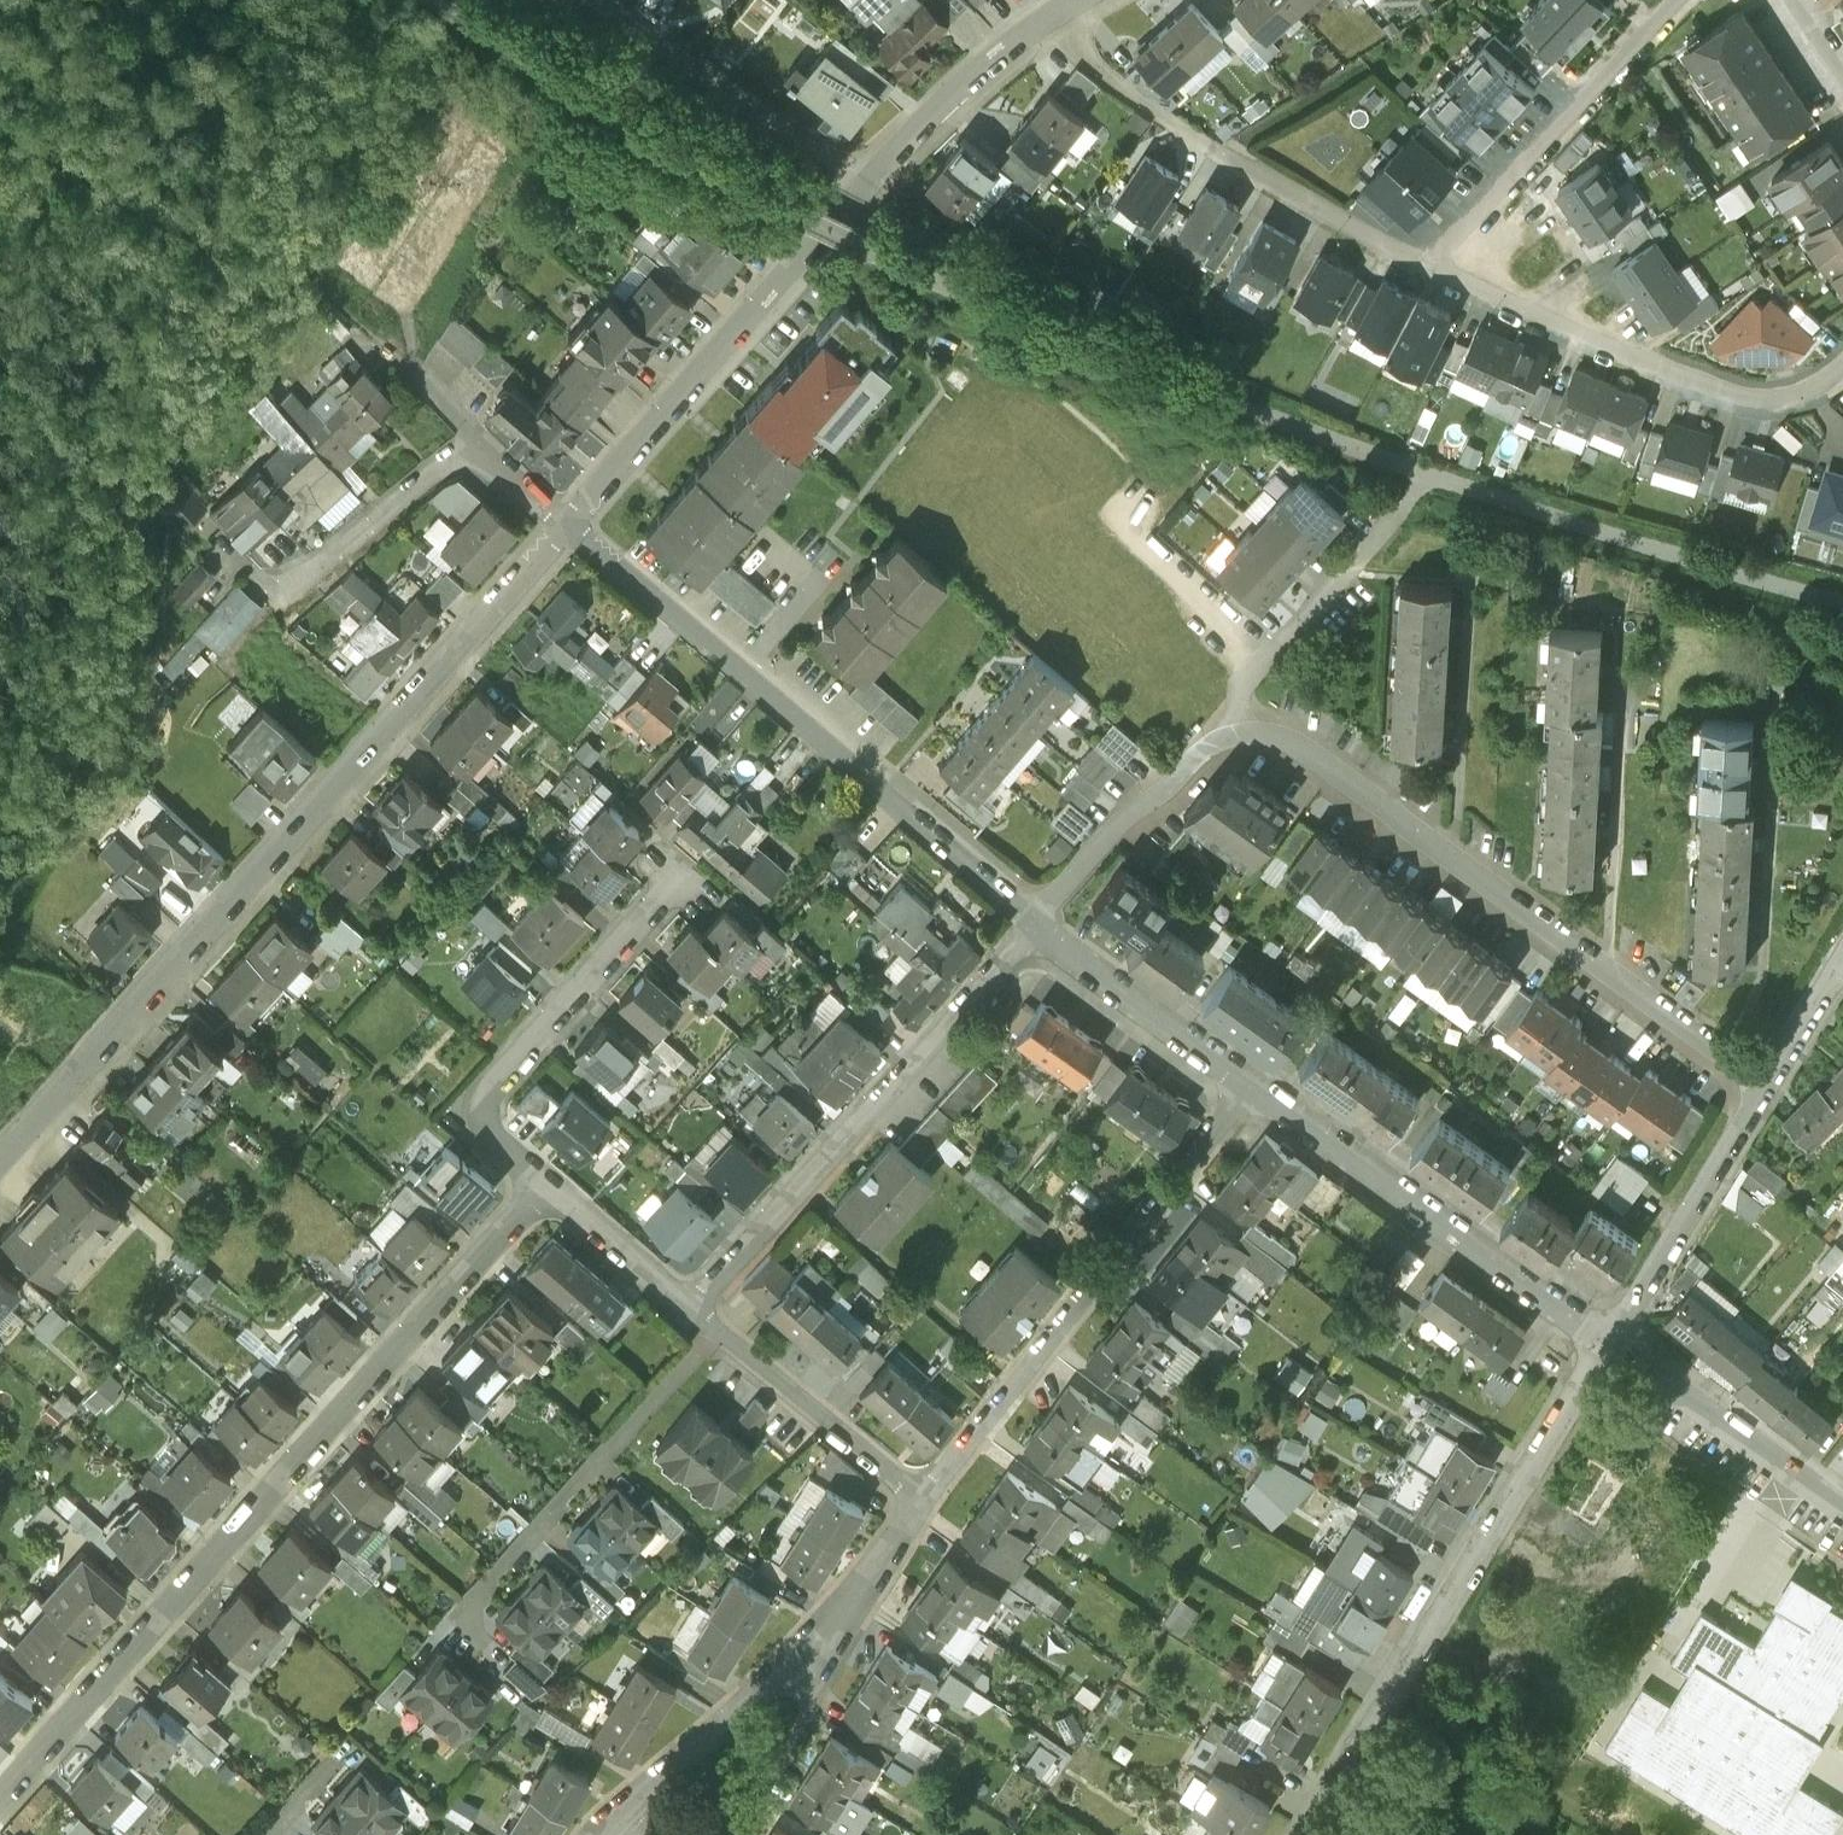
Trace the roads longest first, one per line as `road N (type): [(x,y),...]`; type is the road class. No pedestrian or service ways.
road 1 (residential): [(0,1173),(575,521)]
road 2 (residential): [(0,1800),(550,1181)]
road 3 (residential): [(1241,732),(1300,748),(1768,1090)]
road 4 (residential): [(575,521),(1030,922)]
road 5 (residential): [(1314,1834),(1609,1351)]
road 6 (residential): [(929,1506),(1248,1091)]
road 7 (residential): [(696,1309),(1030,922)]
road 8 (unclassified): [(1271,657),(1151,547),(1143,522),(1151,490),(1142,470),(1054,387),(969,347)]
road 9 (residential): [(603,1827),(695,1752),(846,1606),(929,1506)]
road 10 (residential): [(1248,1091),(1609,1351)]
road 11 (residential): [(575,521),(859,180)]
road 12 (residential): [(1842,366),(1798,399),(1745,401),(1617,354),(1436,272)]
road 13 (residential): [(550,1181),(501,1138),(490,1108),(496,1085),(680,879)]
road 14 (residential): [(720,1330),(476,1601),(470,1629)]
road 15 (residential): [(1436,272),(1472,217),(1680,0)]
road 16 (residential): [(578,0),(859,180)]
road 17 (residential): [(1609,1351),(1768,1090)]
road 18 (residential): [(1609,1351),(1842,1523)]
road 19 (residential): [(859,180),(998,56),(1083,0)]
road 20 (residential): [(1030,922),(1114,827),(1241,732)]
road 21 (residential): [(1030,922),(1248,1091)]
road 22 (residential): [(720,1330),(929,1506)]
road 23 (residential): [(479,451),(340,564),(280,600)]
road 24 (residential): [(1436,272),(1225,157)]
road 25 (residential): [(696,1309),(550,1181)]
road 26 (residential): [(1271,657),(1399,519)]
road 27 (residential): [(1768,1090),(1842,969)]
road 28 (residential): [(479,451),(388,352)]

